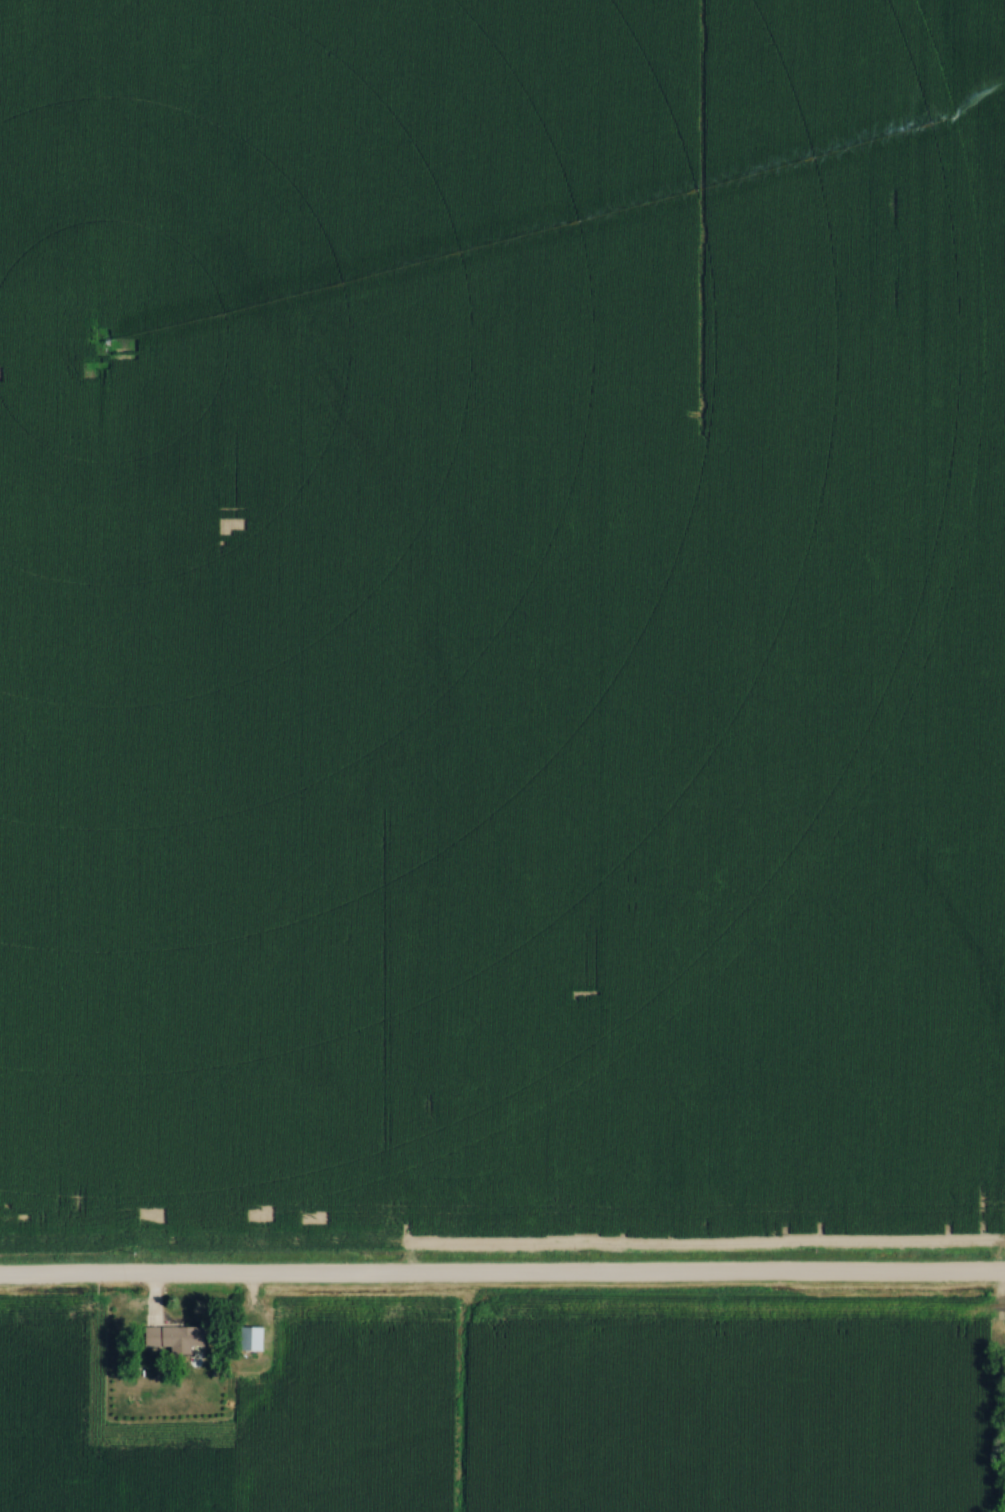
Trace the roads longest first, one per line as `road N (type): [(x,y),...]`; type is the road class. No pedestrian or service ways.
road 1 (residential): [(0,1284),(1004,1279)]

